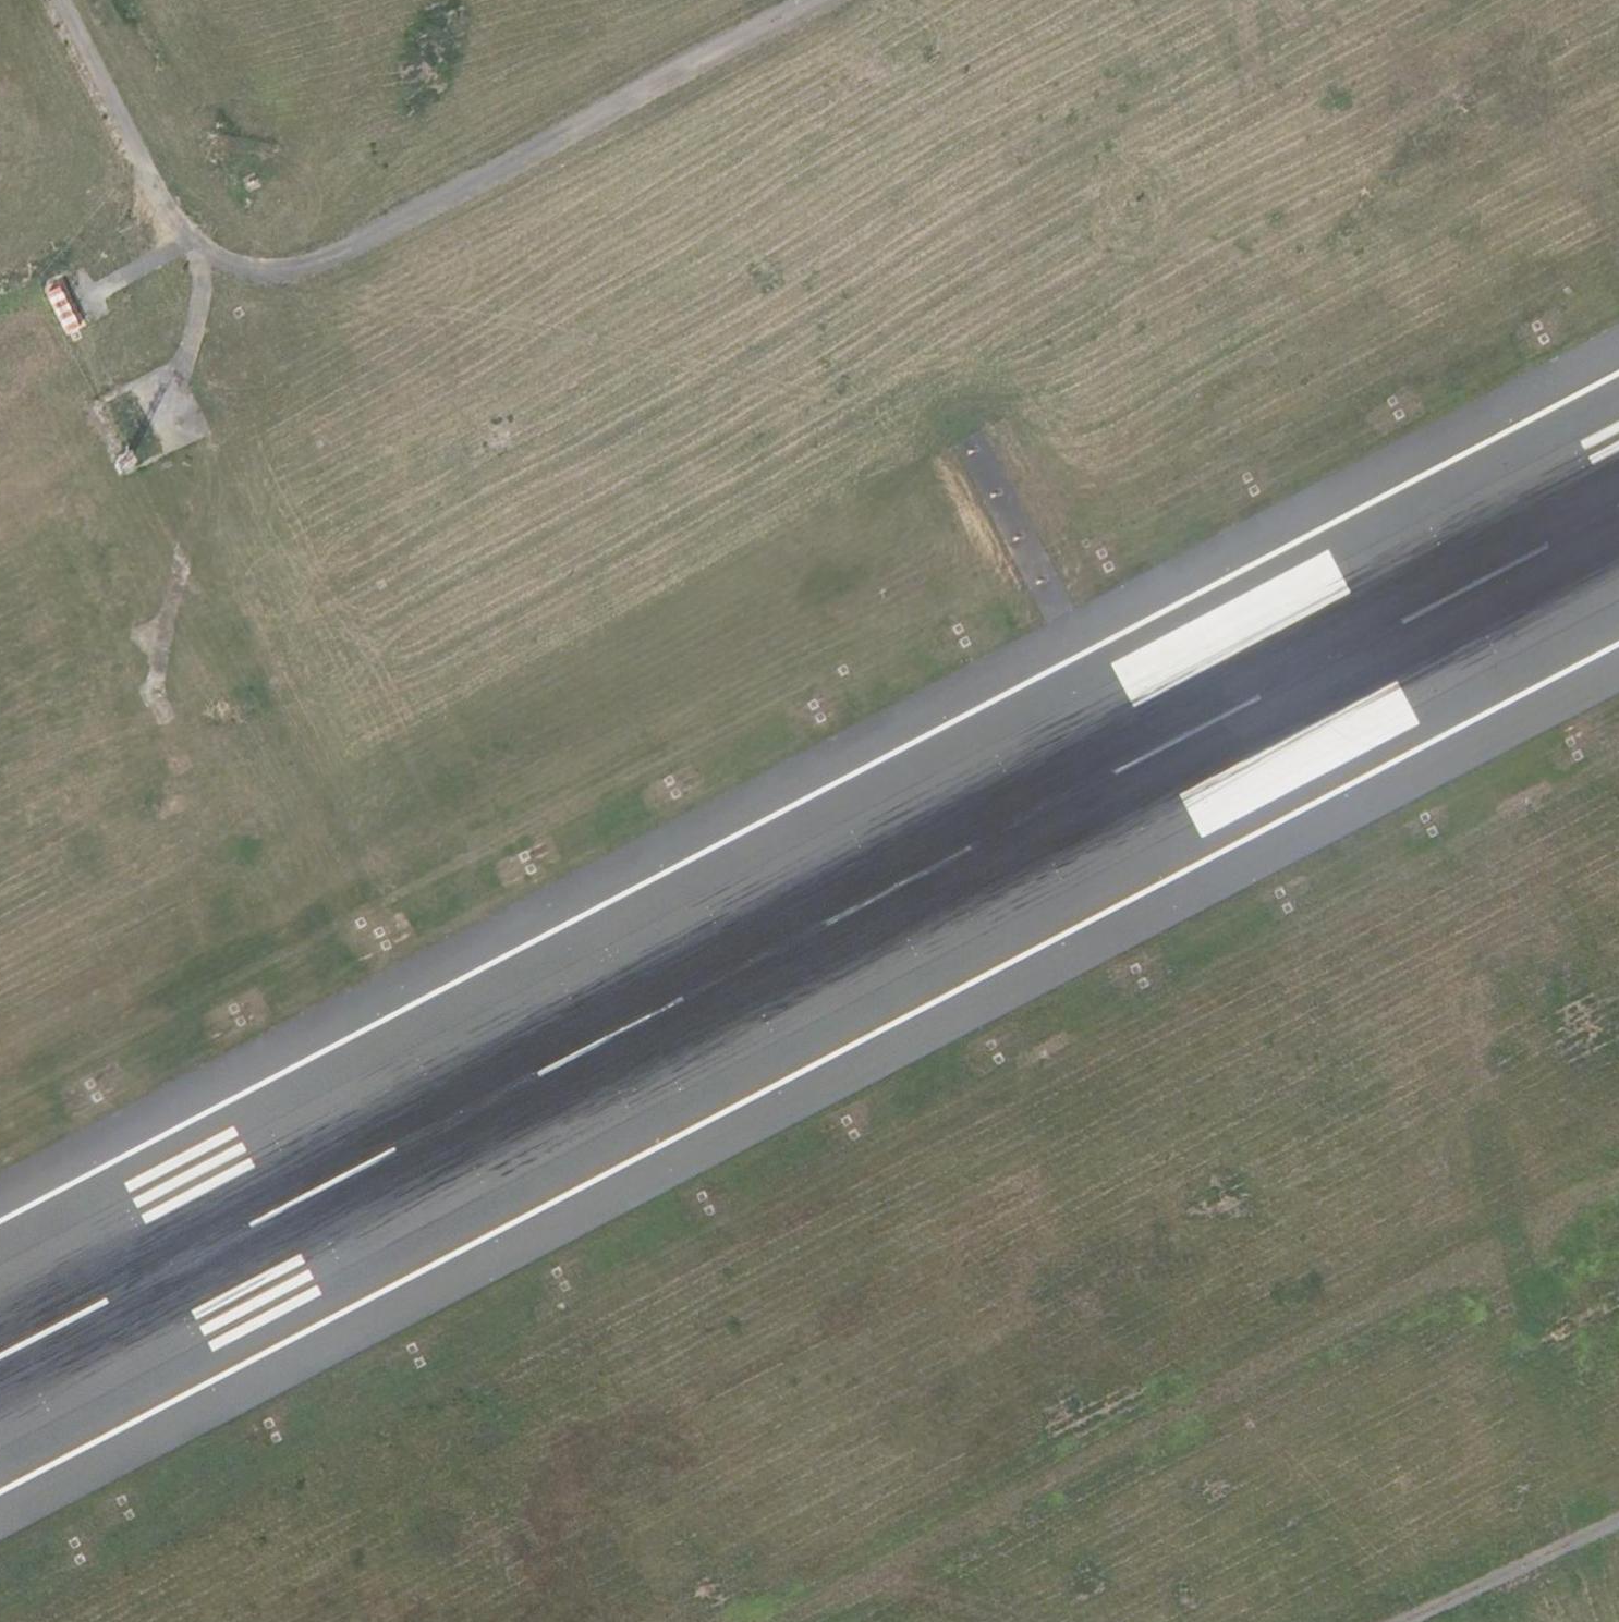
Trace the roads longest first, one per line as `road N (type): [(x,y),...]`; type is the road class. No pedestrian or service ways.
road 1 (track): [(57,0),(160,207),(198,244),(244,264),(282,269),(320,265),(365,243),(824,0)]
road 2 (track): [(1402,1621),(1618,1519)]

